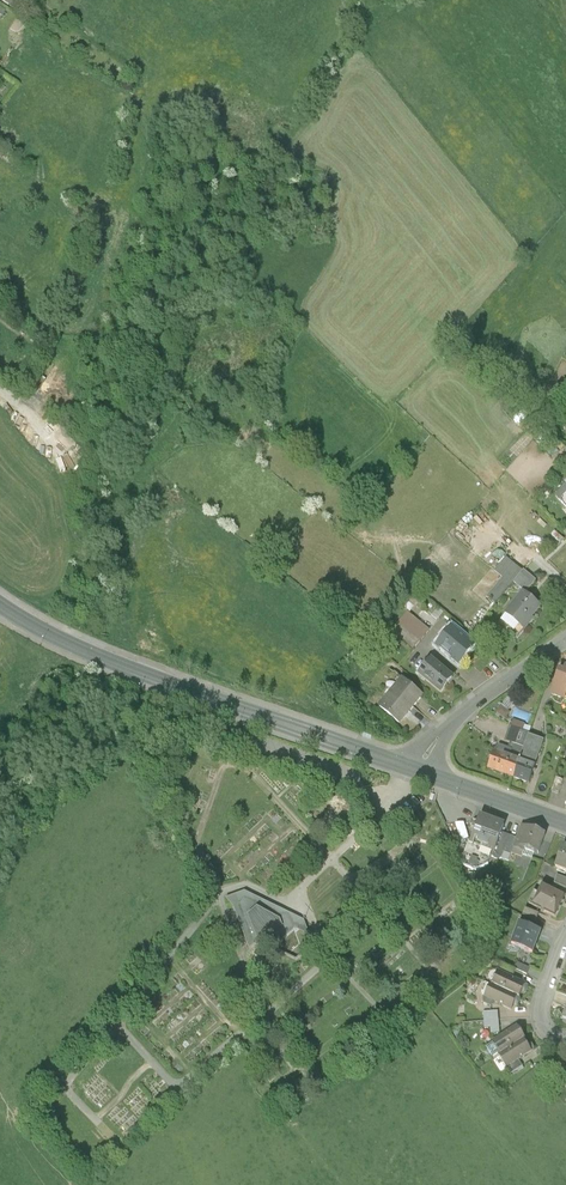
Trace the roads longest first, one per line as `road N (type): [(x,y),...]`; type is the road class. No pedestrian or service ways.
road 1 (secondary): [(0,603),(141,674),(415,771)]
road 2 (residential): [(415,771),(483,697),(565,638)]
road 3 (secondary): [(415,771),(565,824)]

